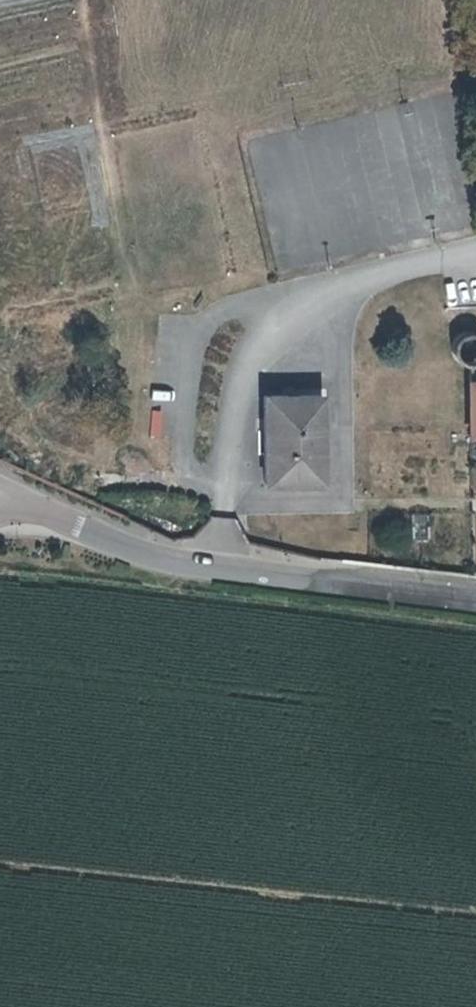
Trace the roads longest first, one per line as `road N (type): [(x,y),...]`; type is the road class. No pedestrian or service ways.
road 1 (tertiary): [(16,505),(155,557),(475,599)]

